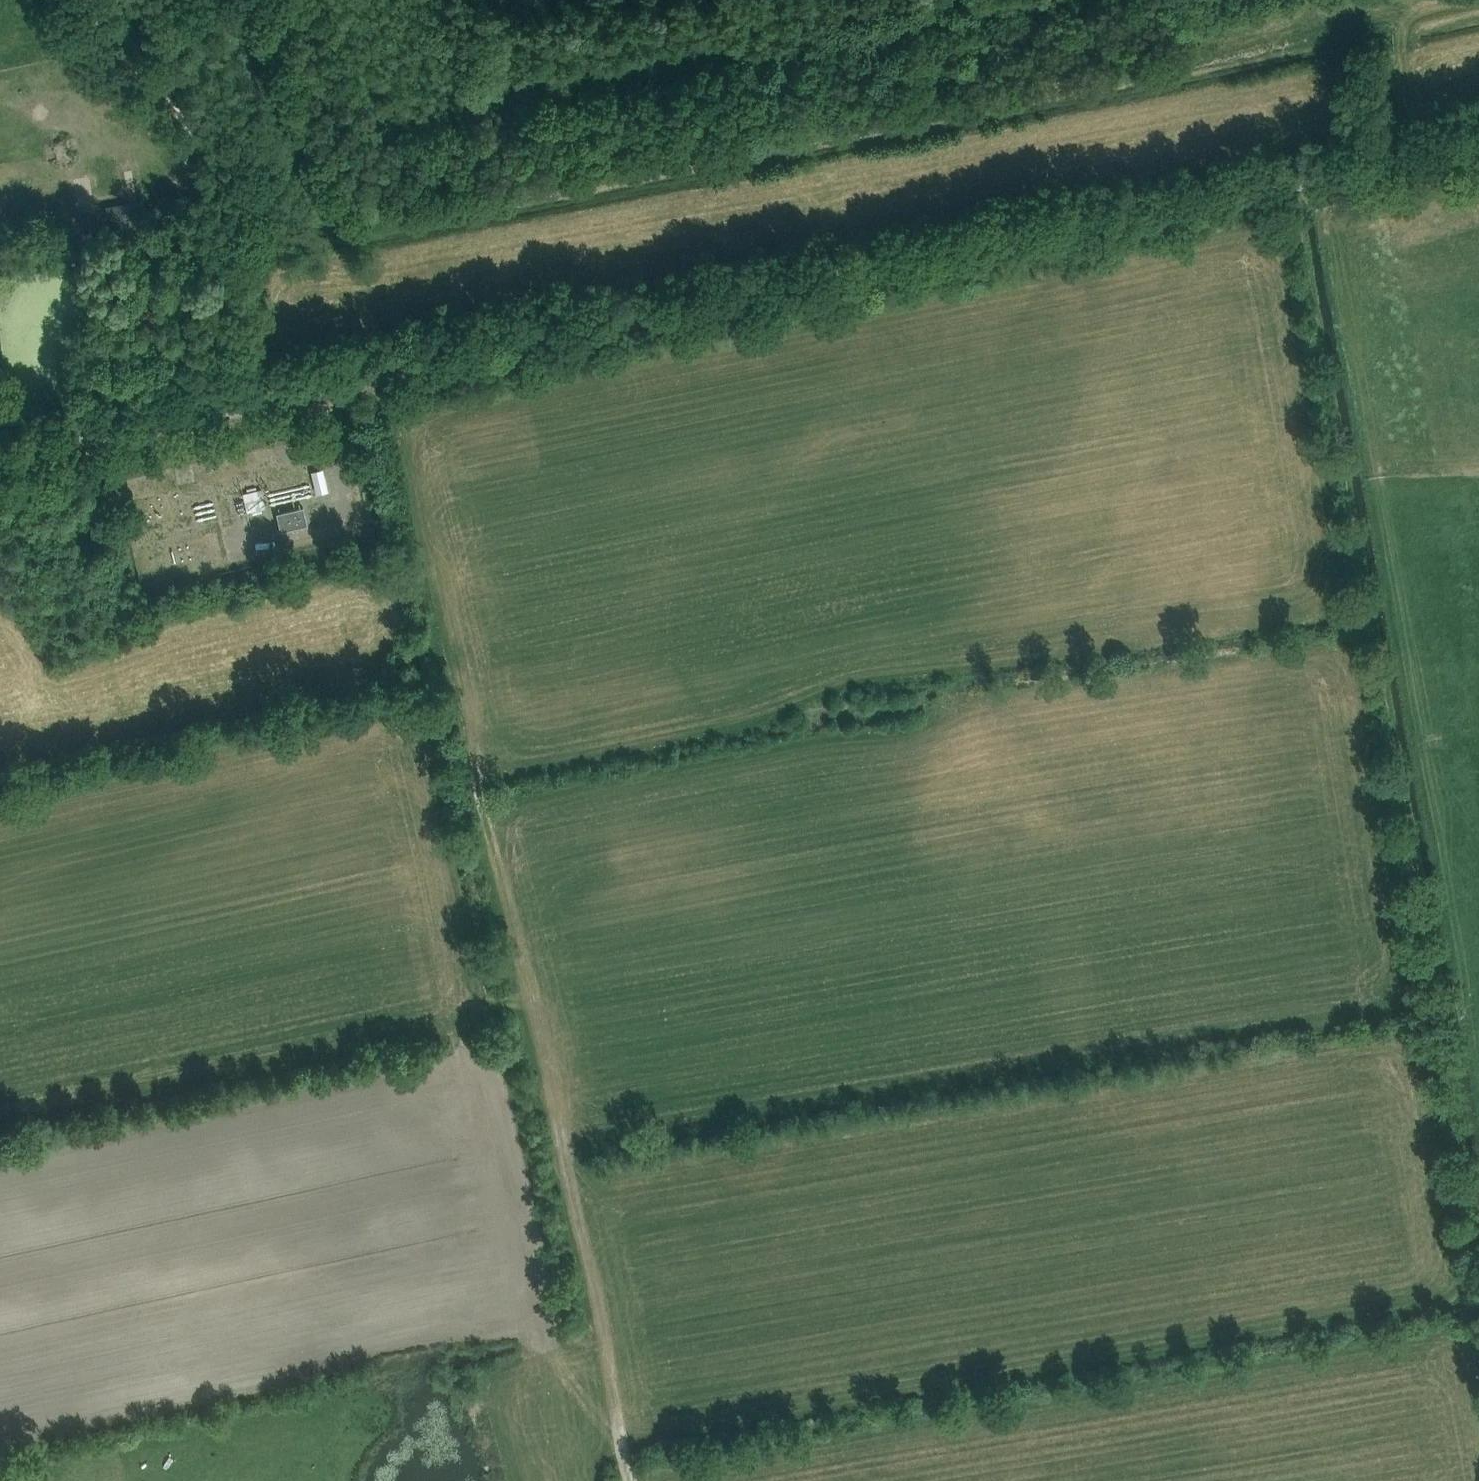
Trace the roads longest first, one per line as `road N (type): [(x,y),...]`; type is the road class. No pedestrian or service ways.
road 1 (tertiary): [(0,456),(1478,137)]
road 2 (track): [(83,0),(222,175),(231,235),(218,407)]

